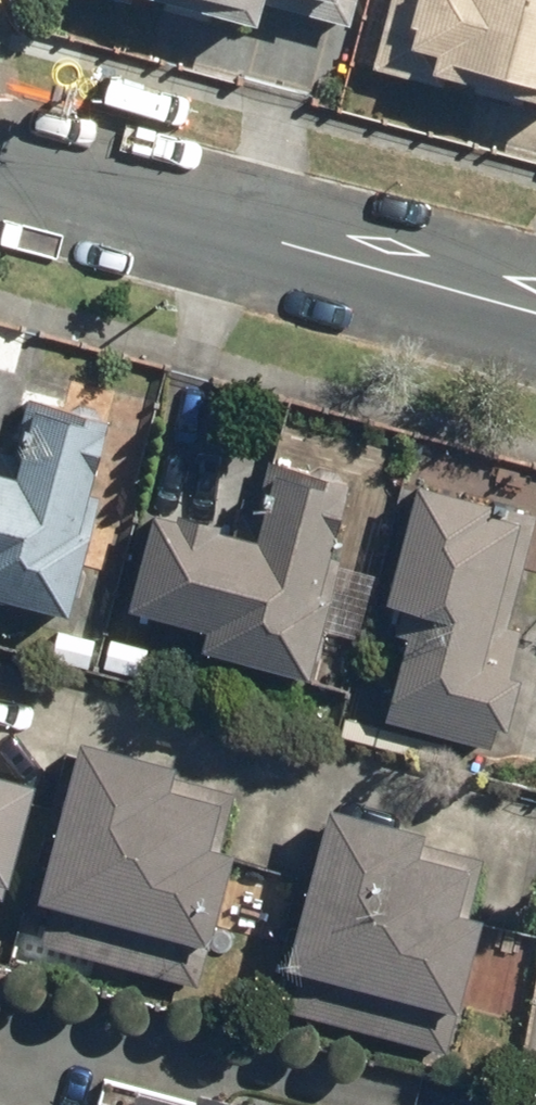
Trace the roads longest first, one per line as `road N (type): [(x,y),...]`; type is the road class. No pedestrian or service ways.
road 1 (residential): [(0,173),(535,313)]

